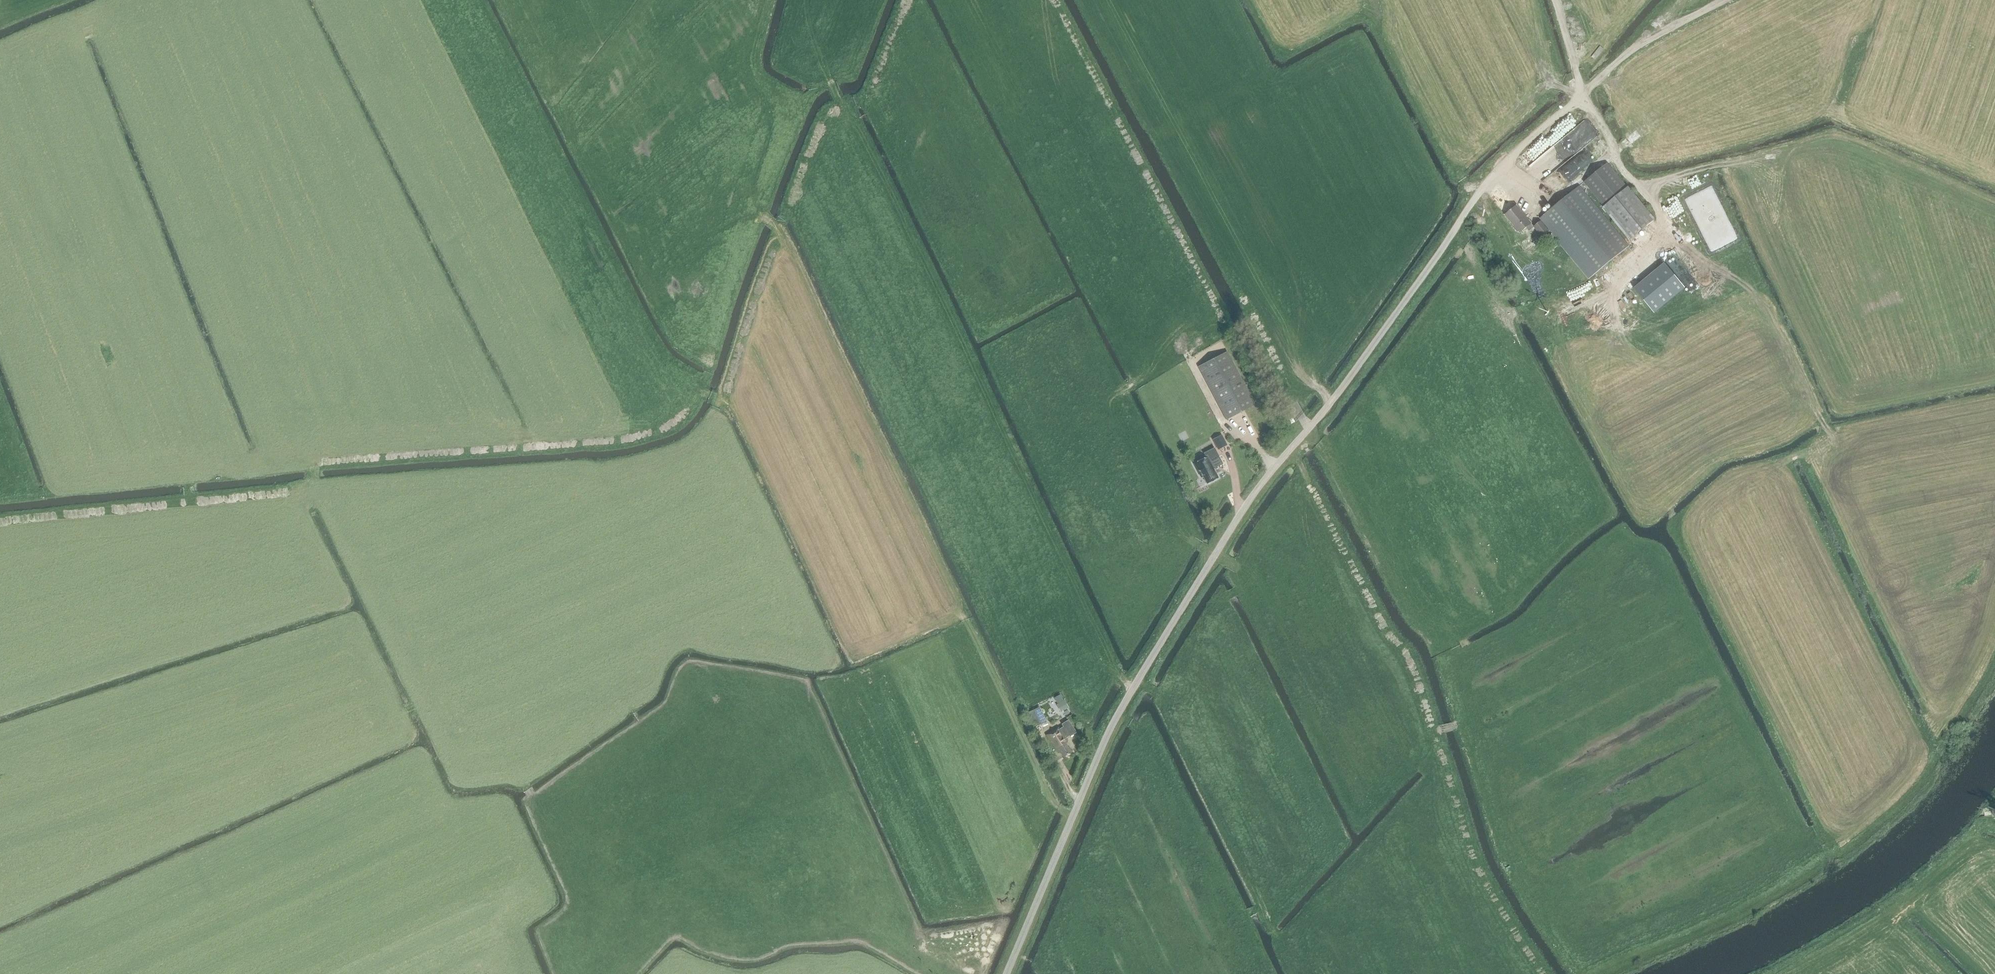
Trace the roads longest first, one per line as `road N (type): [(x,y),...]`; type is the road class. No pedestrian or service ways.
road 1 (unclassified): [(1005,973),(1130,692),(1255,491),(1335,399),(1462,218)]

